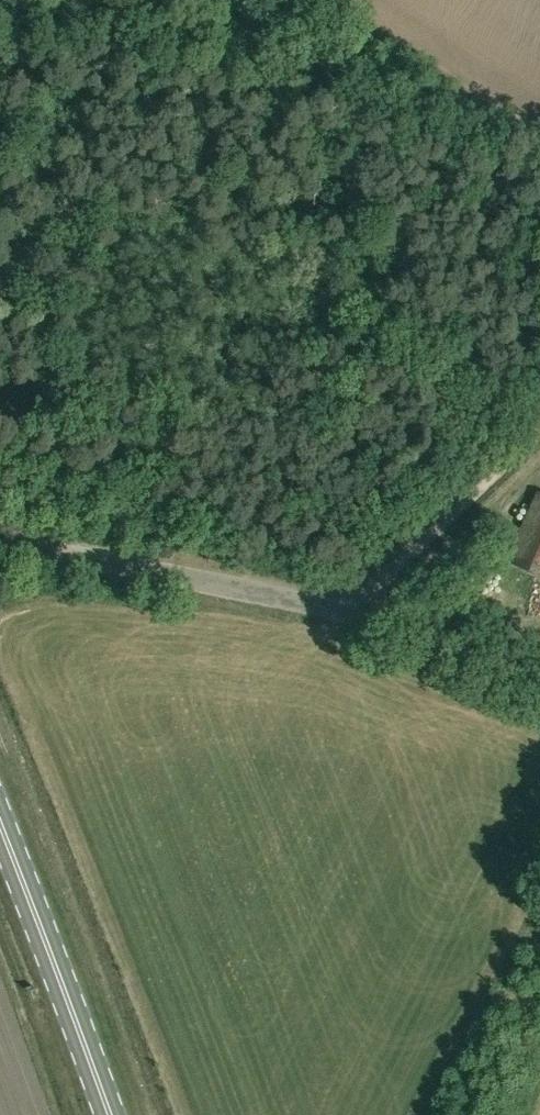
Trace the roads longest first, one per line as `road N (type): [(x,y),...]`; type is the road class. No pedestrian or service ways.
road 1 (unclassified): [(350,615),(0,542)]
road 2 (primary): [(107,1114),(0,828)]
road 3 (track): [(539,421),(350,615)]
road 4 (unclassified): [(350,615),(539,681)]

